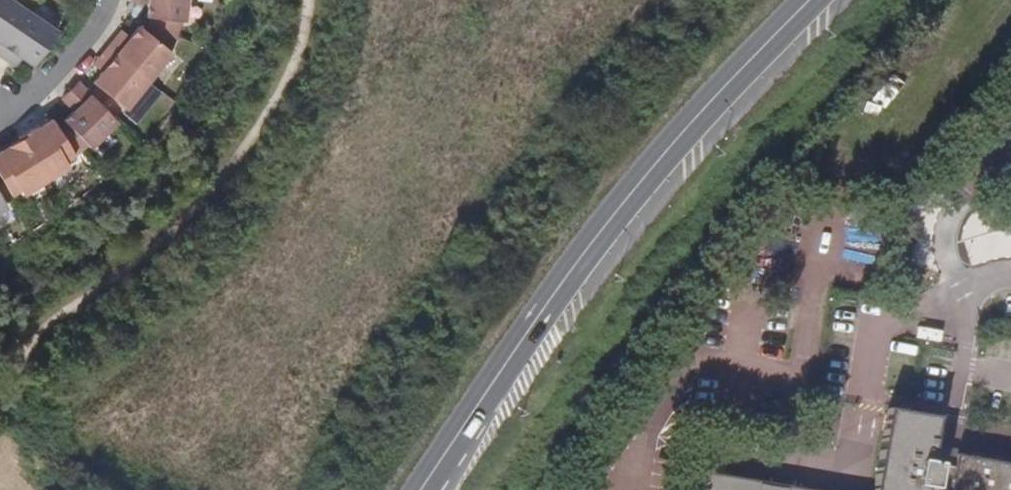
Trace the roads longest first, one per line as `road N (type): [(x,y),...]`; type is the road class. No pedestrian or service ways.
road 1 (primary): [(430,489),(651,180),(820,0)]
road 2 (residential): [(112,0),(81,50),(15,116)]

